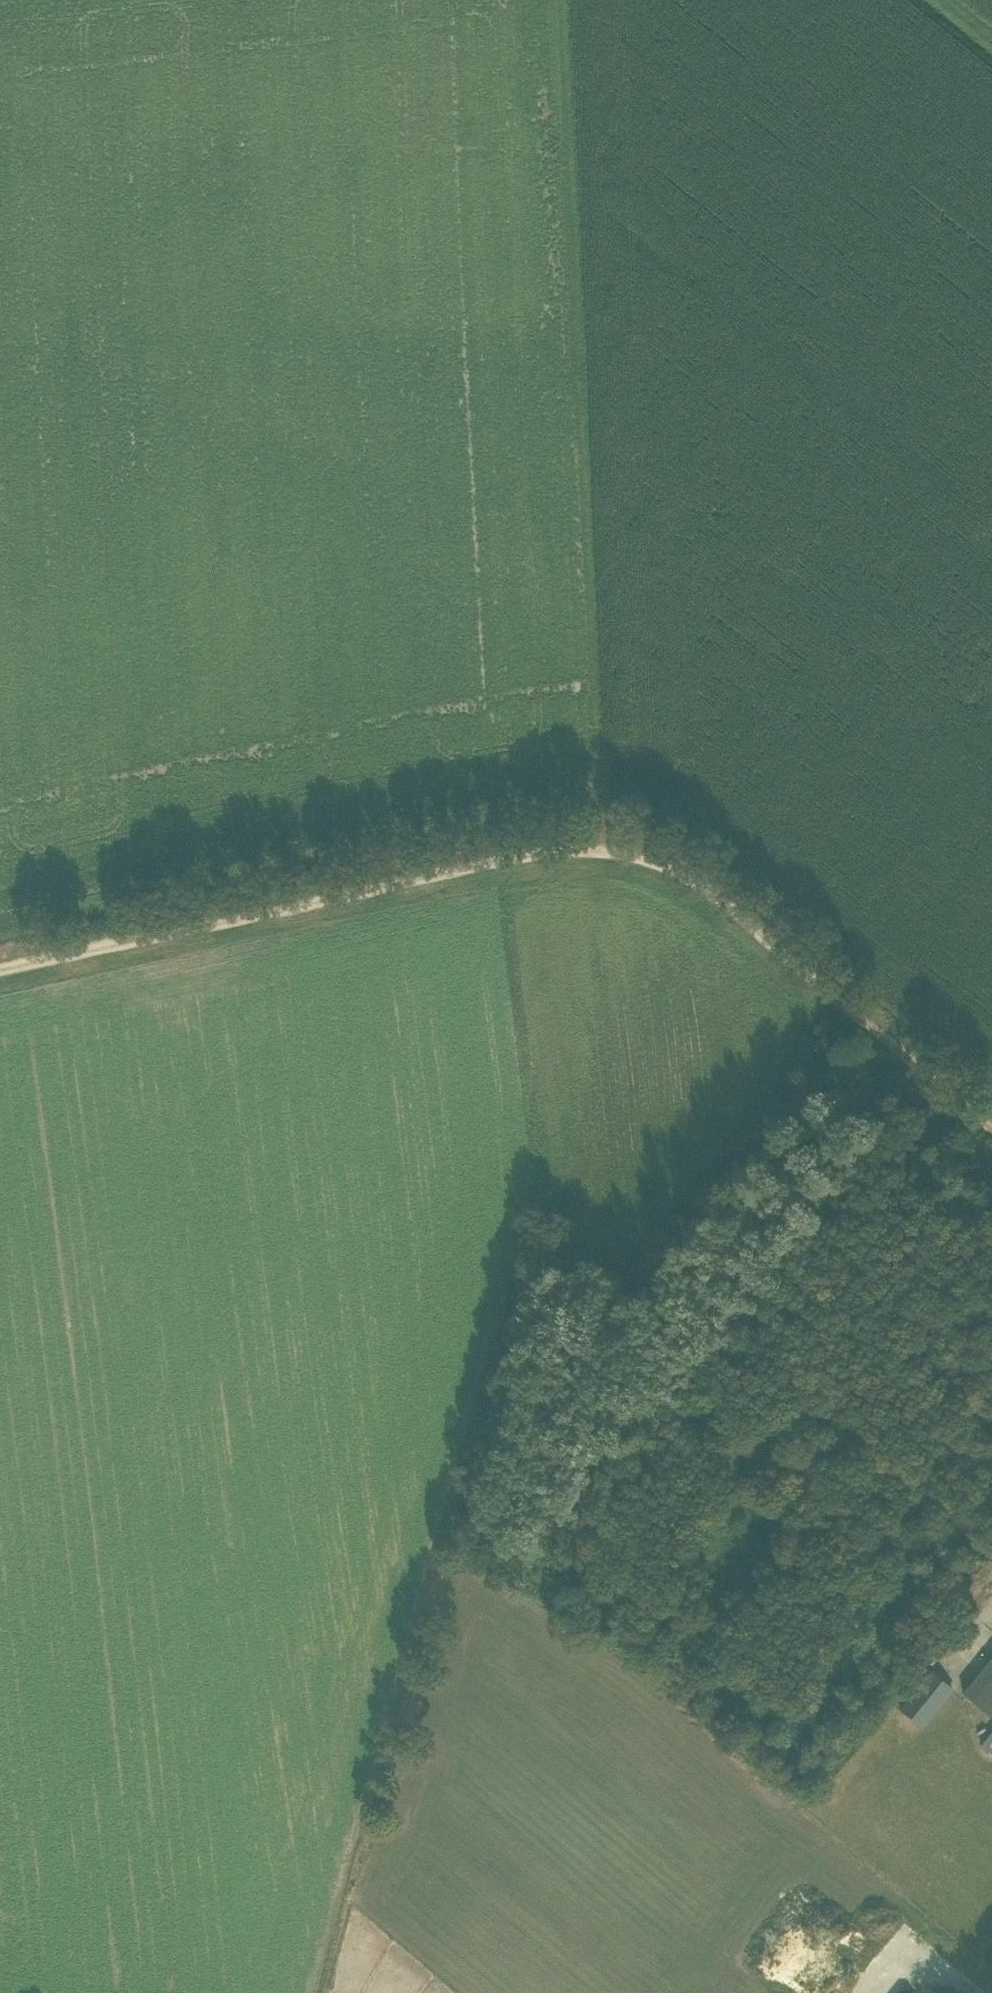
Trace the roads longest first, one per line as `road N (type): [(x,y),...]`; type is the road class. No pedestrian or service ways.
road 1 (track): [(991,1134),(642,837),(514,845),(0,956)]

